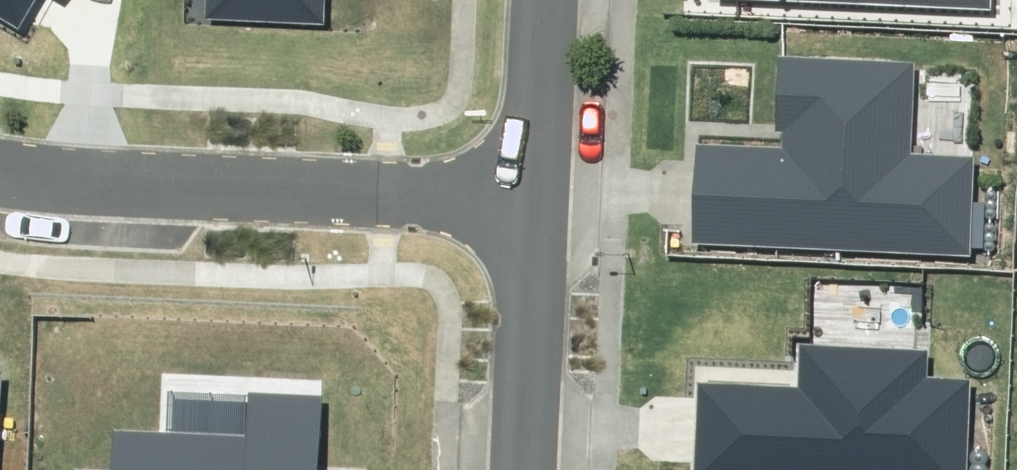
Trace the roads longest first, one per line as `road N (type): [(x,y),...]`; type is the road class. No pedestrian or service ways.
road 1 (residential): [(320,178),(39,163),(0,151)]
road 2 (residential): [(543,186),(533,469)]
road 3 (residential): [(320,178),(543,186)]
road 4 (residential): [(550,0),(543,186)]

